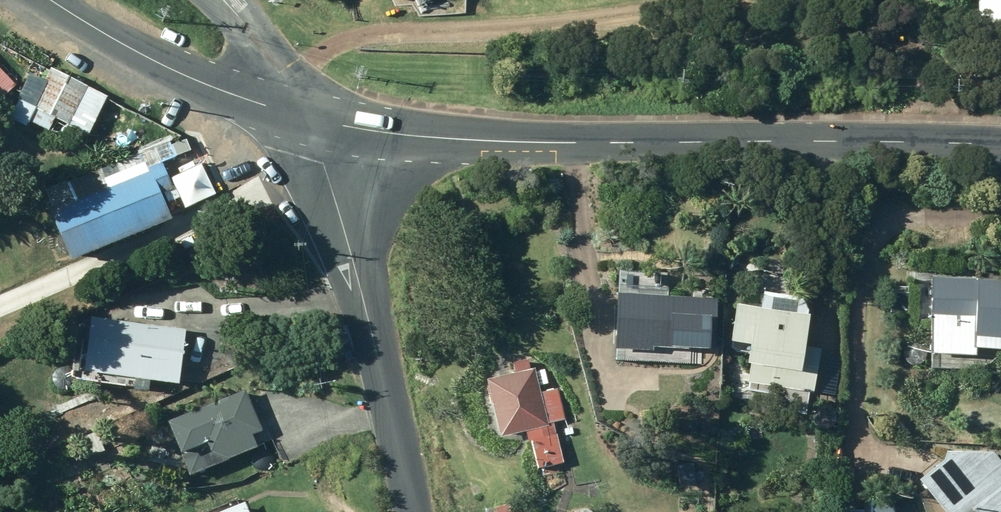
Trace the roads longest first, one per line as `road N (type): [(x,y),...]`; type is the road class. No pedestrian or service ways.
road 1 (tertiary): [(292,110),(385,132),(533,142),(1000,145)]
road 2 (tertiary): [(292,110),(326,166),(411,511)]
road 3 (tertiary): [(54,0),(234,95),(292,110)]
road 4 (tertiary): [(292,110),(269,58),(220,0)]

